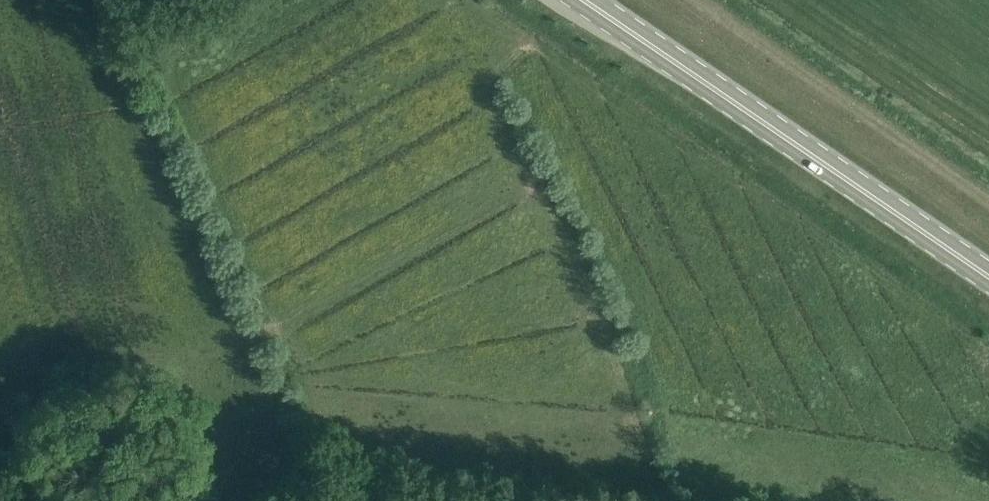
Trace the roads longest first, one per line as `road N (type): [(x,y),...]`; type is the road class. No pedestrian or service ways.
road 1 (primary): [(988,278),(583,0)]

